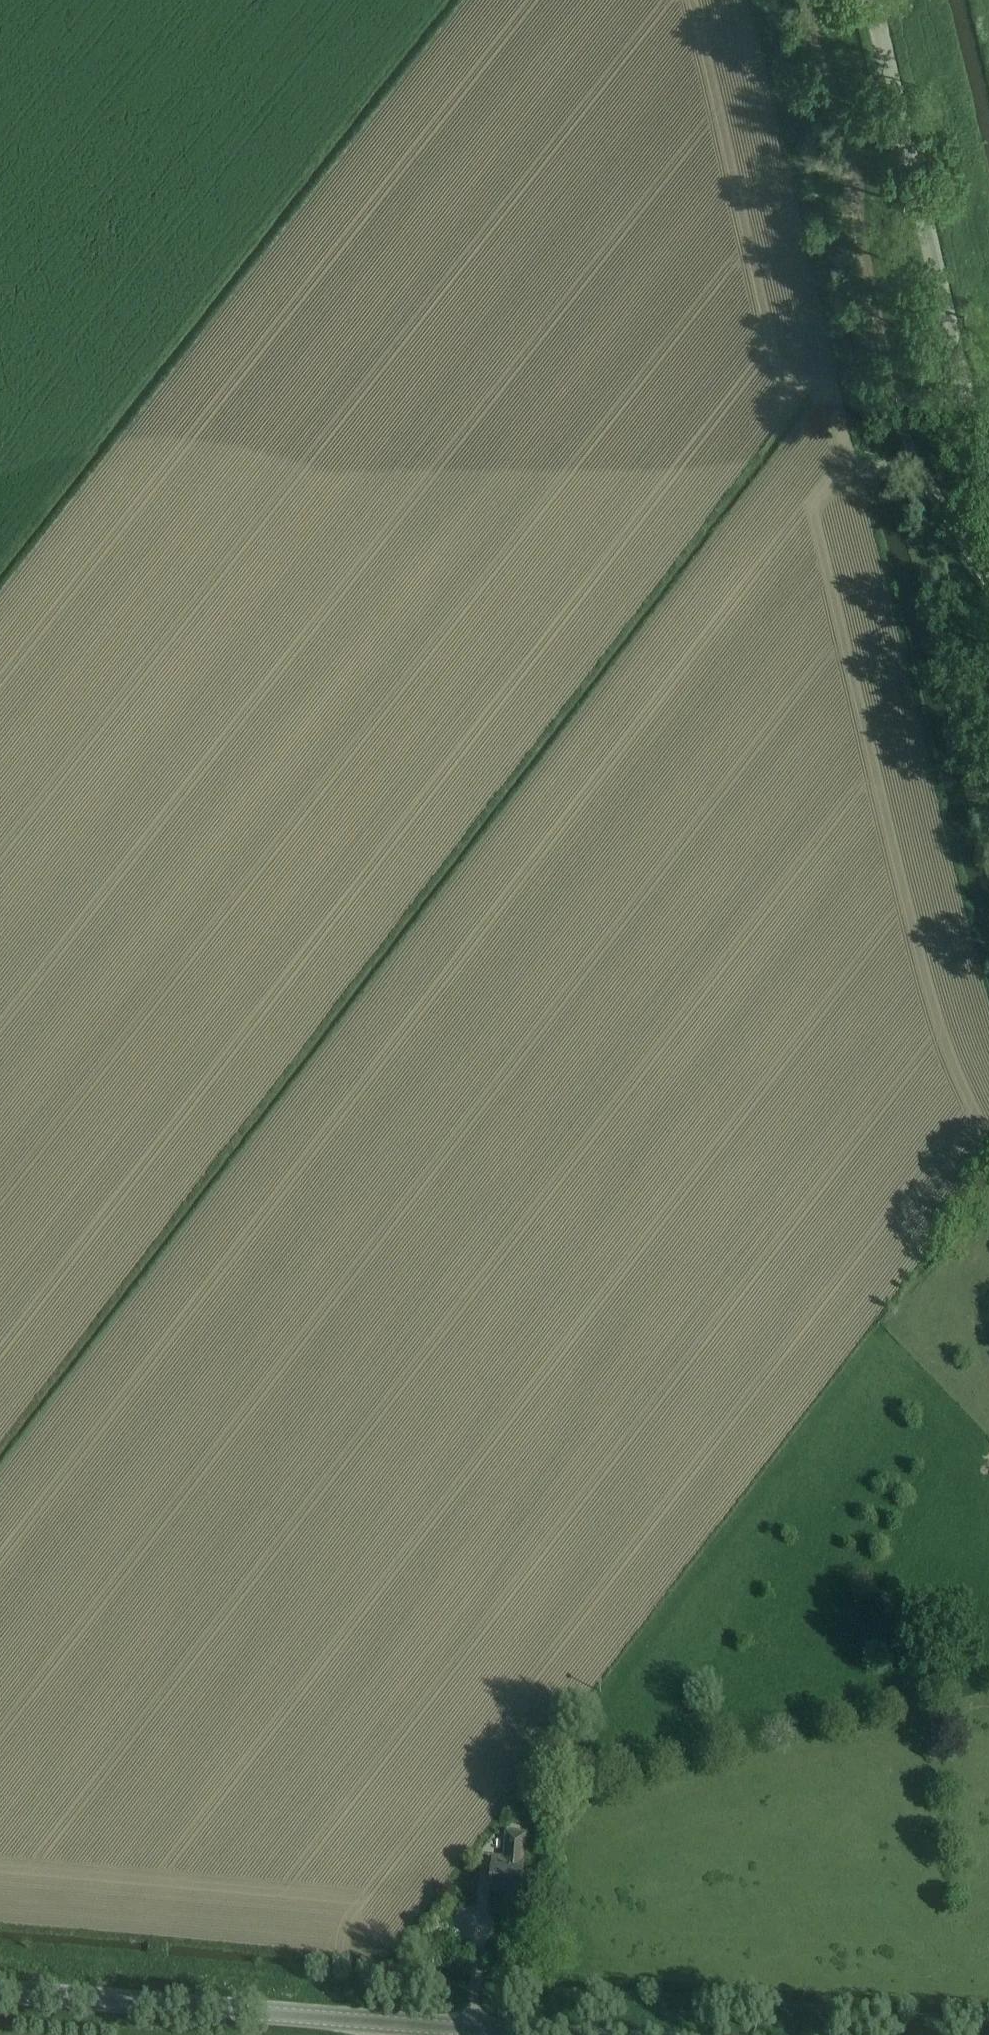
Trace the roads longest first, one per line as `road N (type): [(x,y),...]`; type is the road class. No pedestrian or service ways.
road 1 (secondary): [(542,2034),(0,1990)]
road 2 (tertiary): [(988,492),(871,0)]

